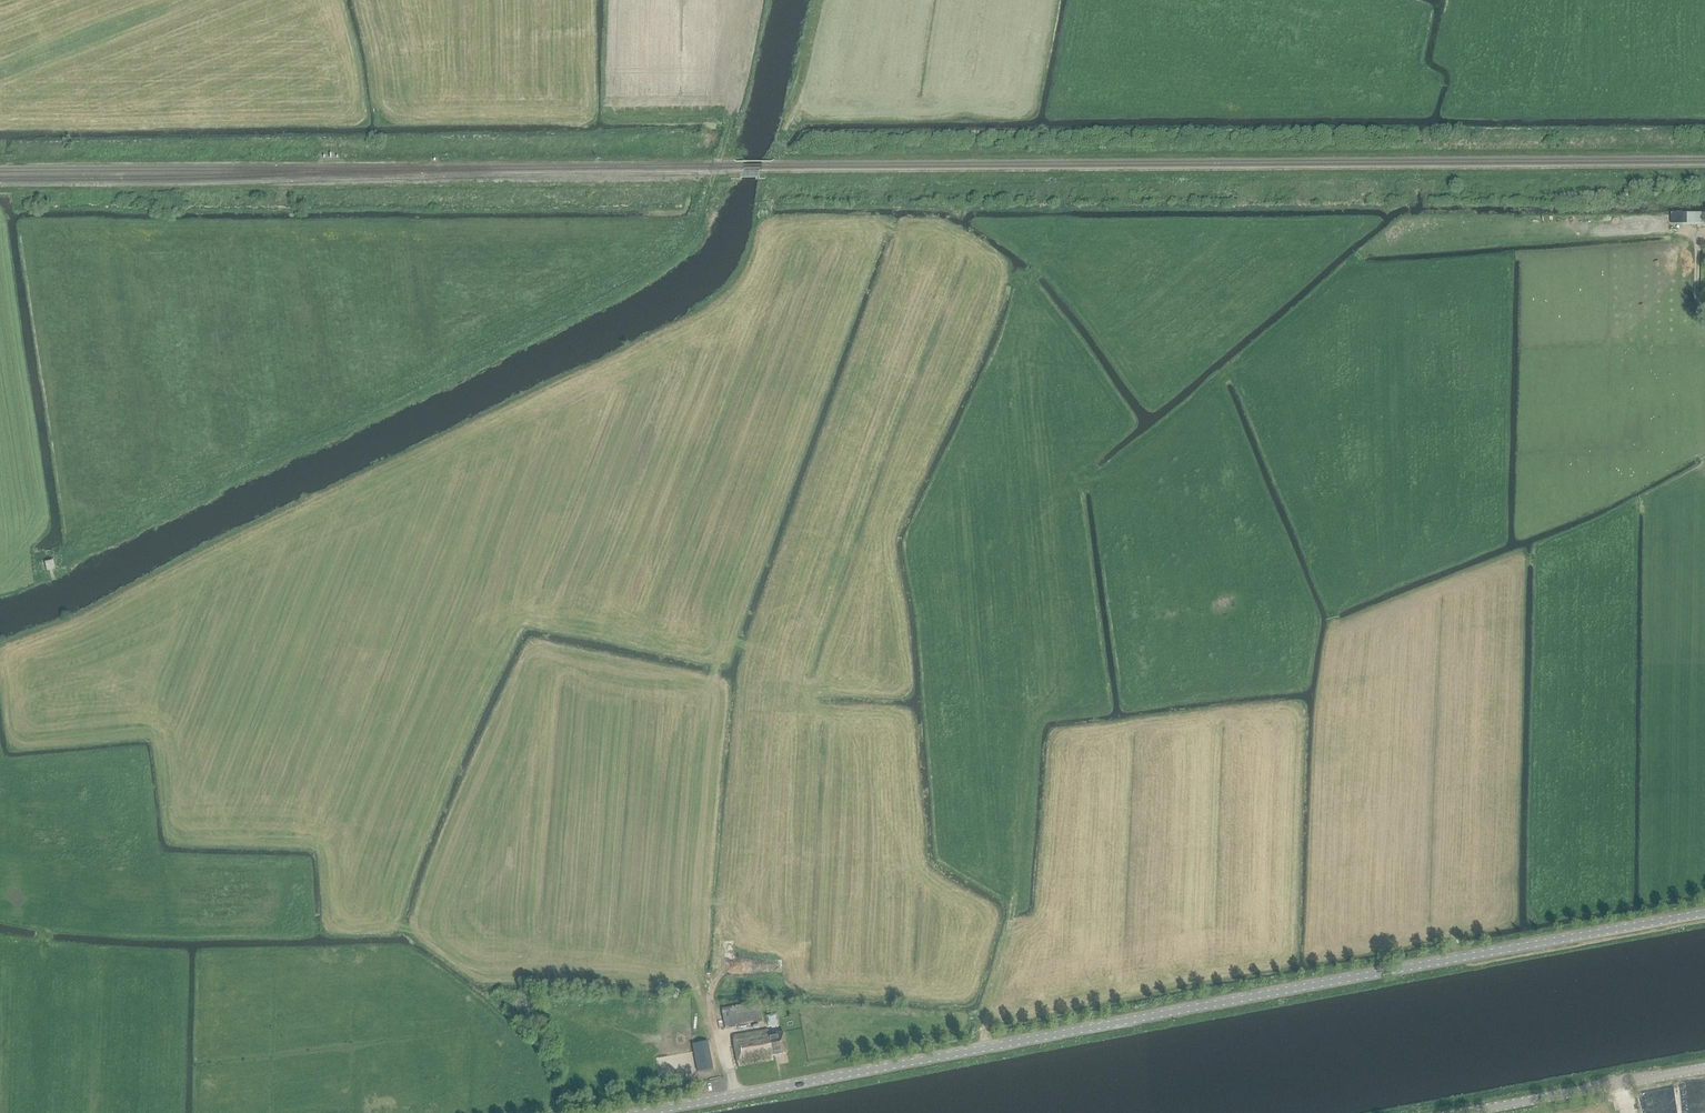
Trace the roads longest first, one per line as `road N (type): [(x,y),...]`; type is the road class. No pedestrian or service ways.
road 1 (tertiary): [(641,1112),(1704,913)]
road 2 (tertiary): [(1461,1112),(1704,1067)]

